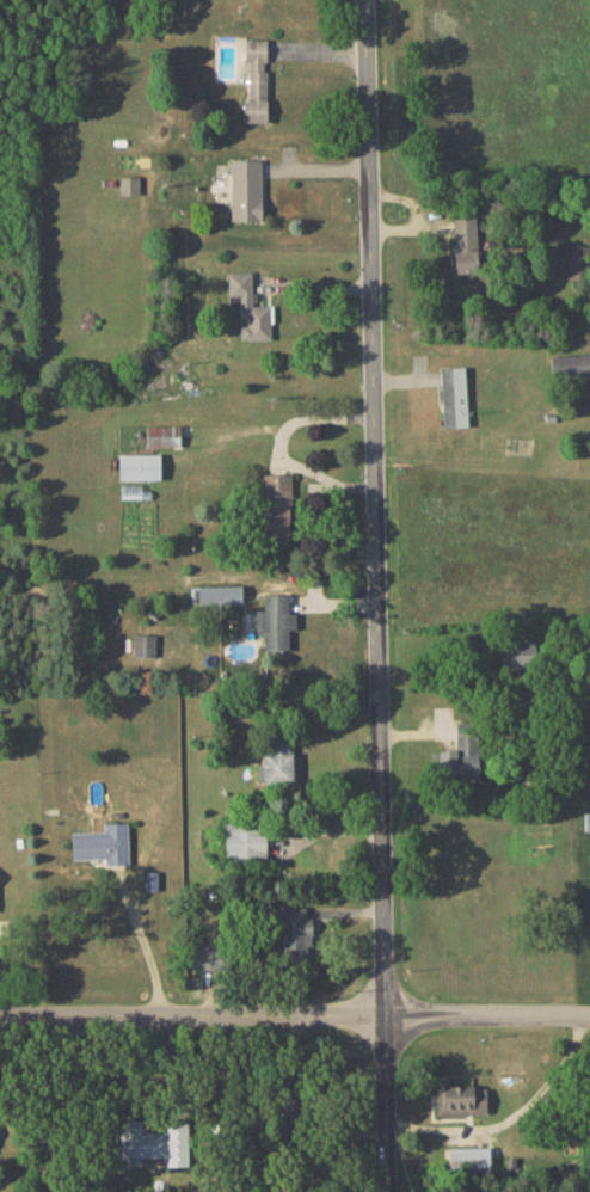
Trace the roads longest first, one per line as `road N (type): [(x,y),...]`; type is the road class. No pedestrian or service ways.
road 1 (tertiary): [(387,1191),(368,0)]
road 2 (residential): [(589,1019),(0,1018)]

